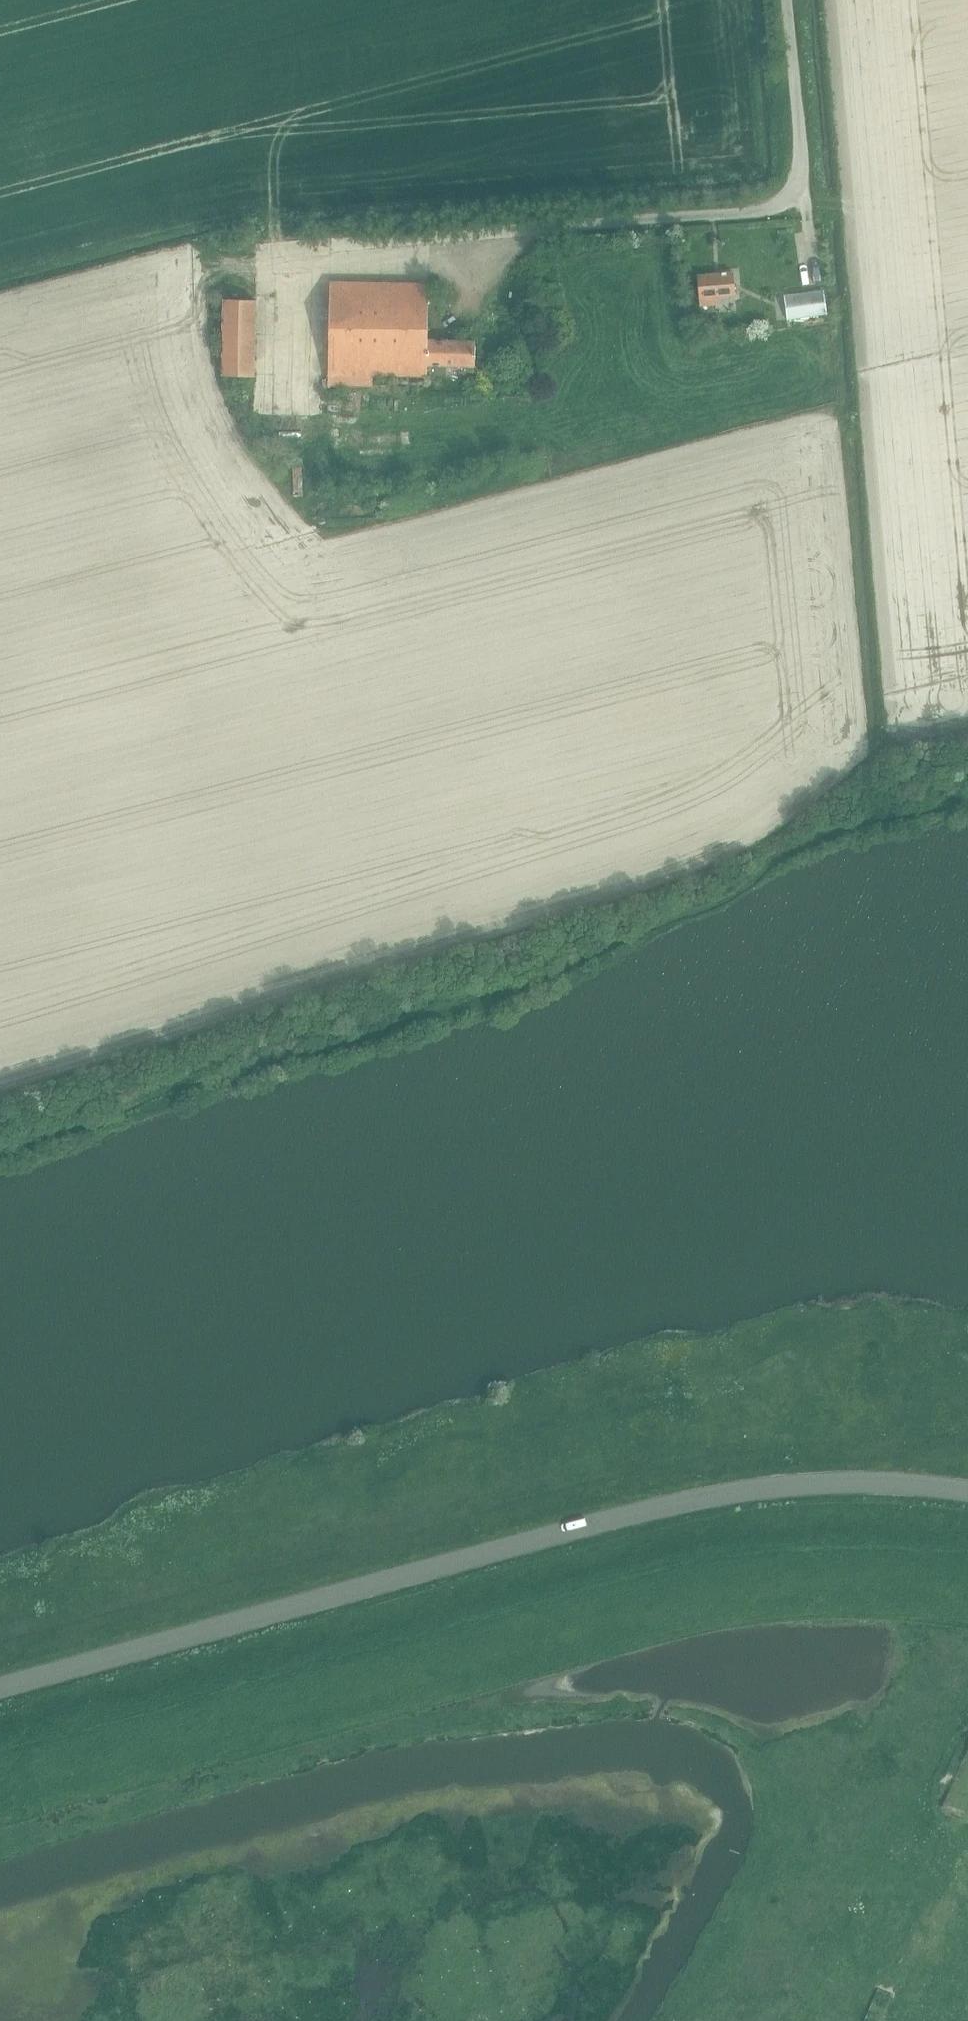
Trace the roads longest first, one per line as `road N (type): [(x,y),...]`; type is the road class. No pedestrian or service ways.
road 1 (unclassified): [(967,1493),(859,1484),(702,1501),(0,1693)]
road 2 (unclassified): [(534,222),(750,204),(786,191),(802,111),(792,0)]

